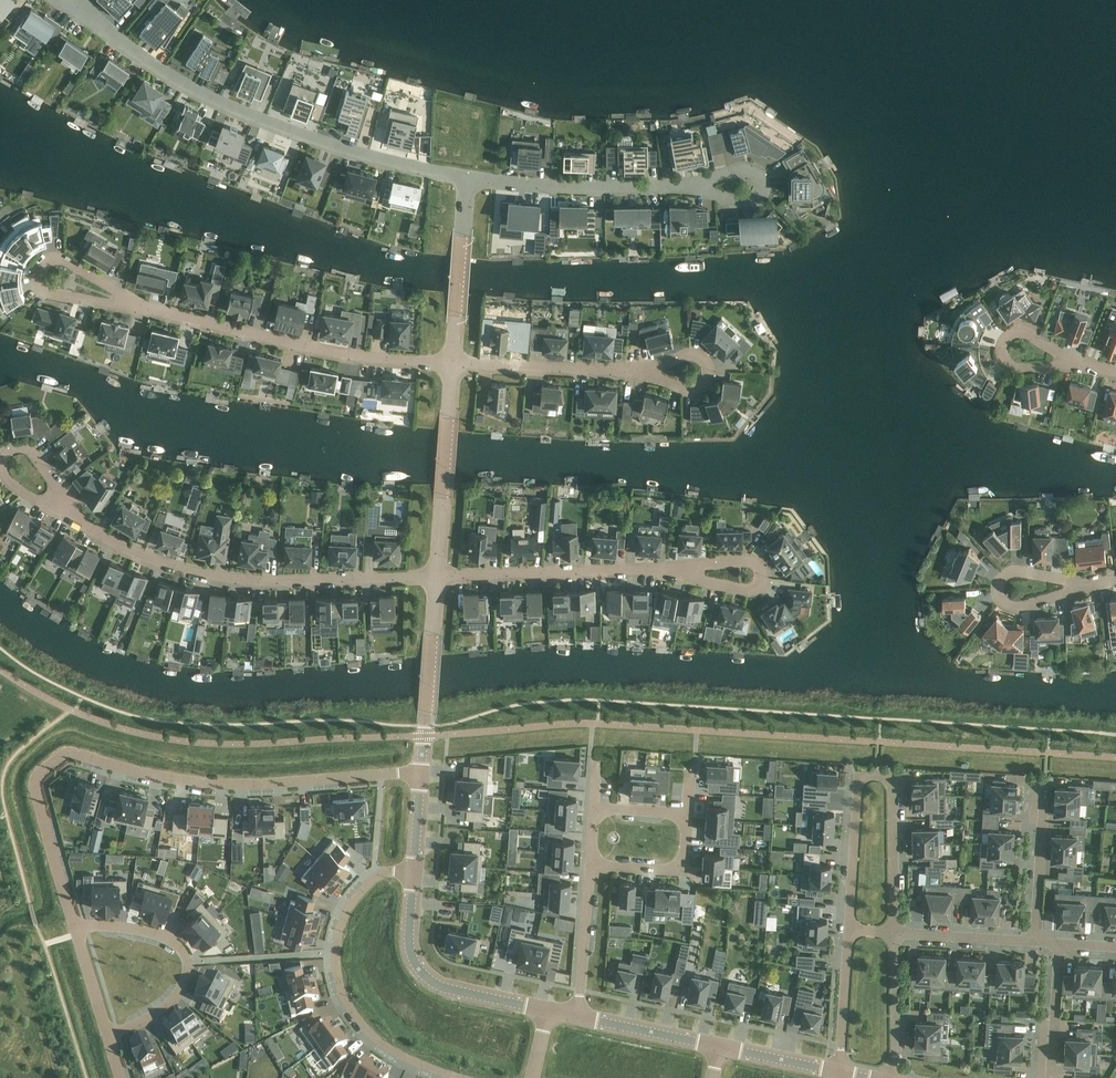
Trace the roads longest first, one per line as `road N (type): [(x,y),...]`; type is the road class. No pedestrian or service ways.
road 1 (residential): [(420,770),(224,785),(67,755),(35,786),(78,929)]
road 2 (residential): [(68,0),(141,58),(212,98),(346,148),(467,176)]
road 3 (residential): [(435,576),(284,581),(189,570),(137,555),(70,512)]
road 4 (residential): [(851,930),(858,775),(894,776),(894,933)]
road 5 (residential): [(133,305),(344,354),(452,364)]
road 6 (residential): [(460,1077),(385,1046),(340,989),(335,952),(347,911),(378,877),(411,873)]
road 7 (residential): [(78,929),(128,926),(157,935),(187,962),(184,984),(166,1006),(107,1038)]
road 8 (residential): [(670,570),(435,576)]
road 9 (residential): [(548,1010),(427,977),(407,935),(411,873)]
road 10 (residential): [(467,176),(691,185)]
road 11 (residential): [(452,364),(649,372)]
road 12 (residential): [(452,364),(467,176)]
road 13 (residential): [(670,570),(747,560),(763,569),(756,591),(703,582)]
road 14 (residential): [(1035,943),(1043,784)]
road 15 (residential): [(70,512),(32,455),(7,452),(6,480),(37,500)]
road 16 (residential): [(578,1017),(590,865)]
road 17 (residential): [(686,814),(682,872),(590,865)]
road 18 (residential): [(894,933),(892,1077)]
road 19 (residential): [(842,1073),(851,930)]
road 20 (residential): [(718,1047),(578,1017)]
road 21 (residential): [(894,933),(1035,943)]
road 22 (residential): [(441,503),(452,364)]
road 23 (residential): [(420,770),(431,632)]
road 24 (residential): [(133,305),(51,293),(38,276),(41,265),(62,259)]
road 25 (residential): [(1058,945),(1049,1077)]
road 26 (residential): [(1089,586),(1008,574),(998,594),(1016,610)]
road 27 (residential): [(842,1073),(718,1047)]
road 28 (residential): [(1081,364),(1015,333),(1004,357),(1020,370)]

